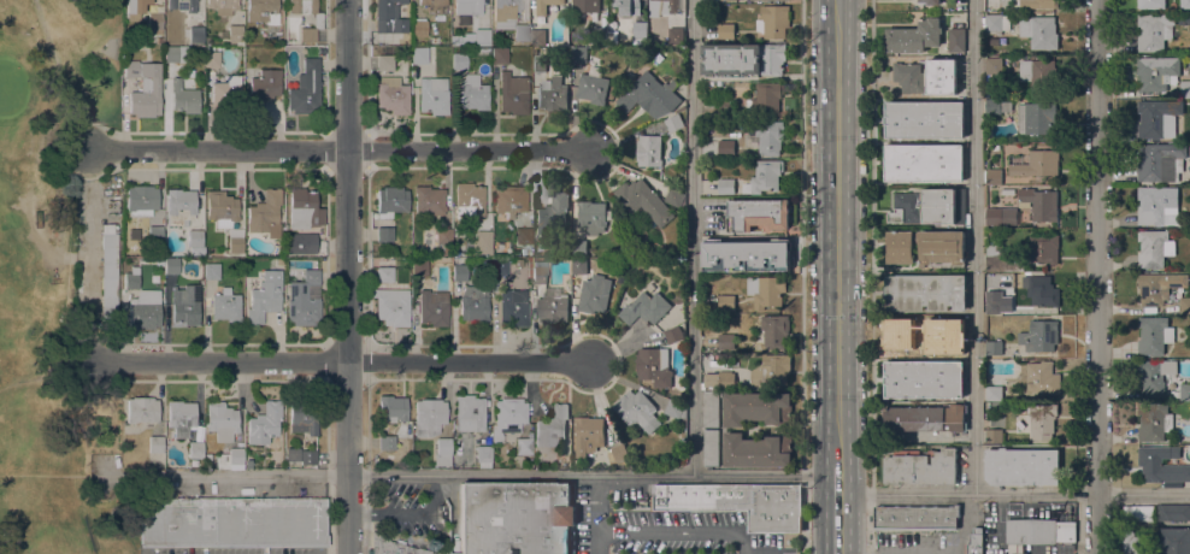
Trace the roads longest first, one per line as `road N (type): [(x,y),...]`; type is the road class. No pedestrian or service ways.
road 1 (residential): [(1097,0),(1099,553)]
road 2 (residential): [(351,0),(352,553)]
road 3 (primary): [(840,466),(842,0)]
road 4 (residential): [(350,152),(90,152)]
road 5 (residential): [(350,366),(94,360)]
road 6 (residential): [(350,152),(593,151)]
road 7 (residential): [(350,366),(593,366)]

